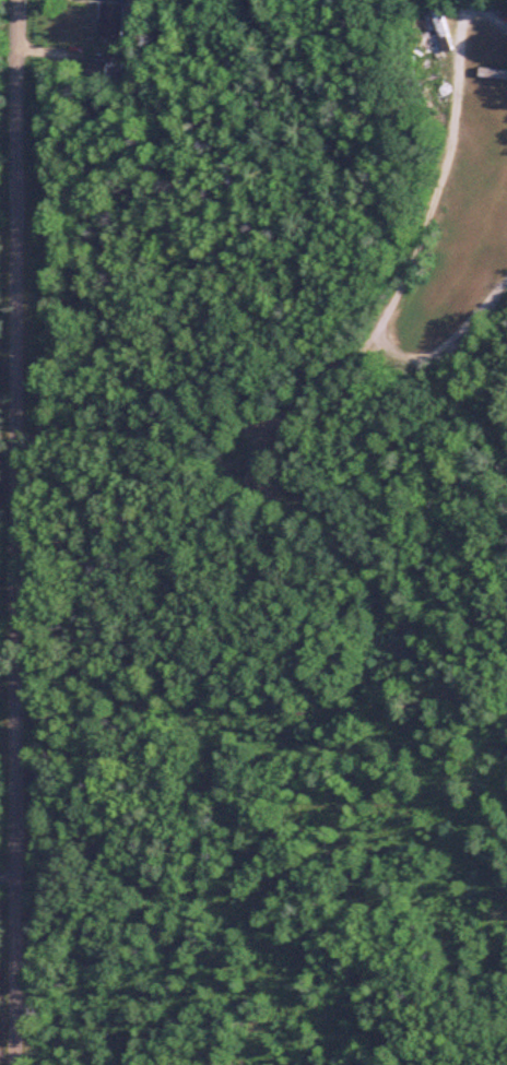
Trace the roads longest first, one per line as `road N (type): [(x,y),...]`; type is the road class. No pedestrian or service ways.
road 1 (residential): [(14,1064),(21,0)]
road 2 (residential): [(506,830),(378,693),(356,578),(315,504),(291,409),(446,229),(470,99),(445,0)]

